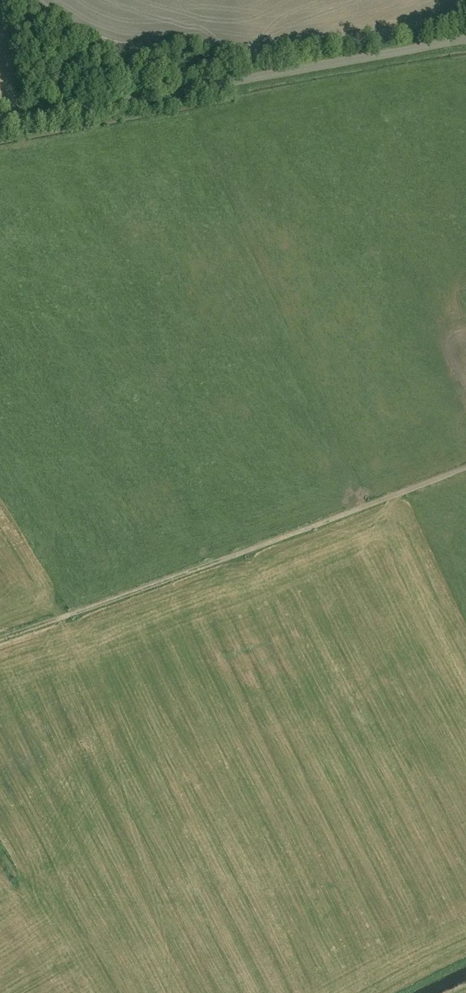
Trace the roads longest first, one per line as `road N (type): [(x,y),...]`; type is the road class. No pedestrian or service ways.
road 1 (unclassified): [(0,127),(465,44)]

